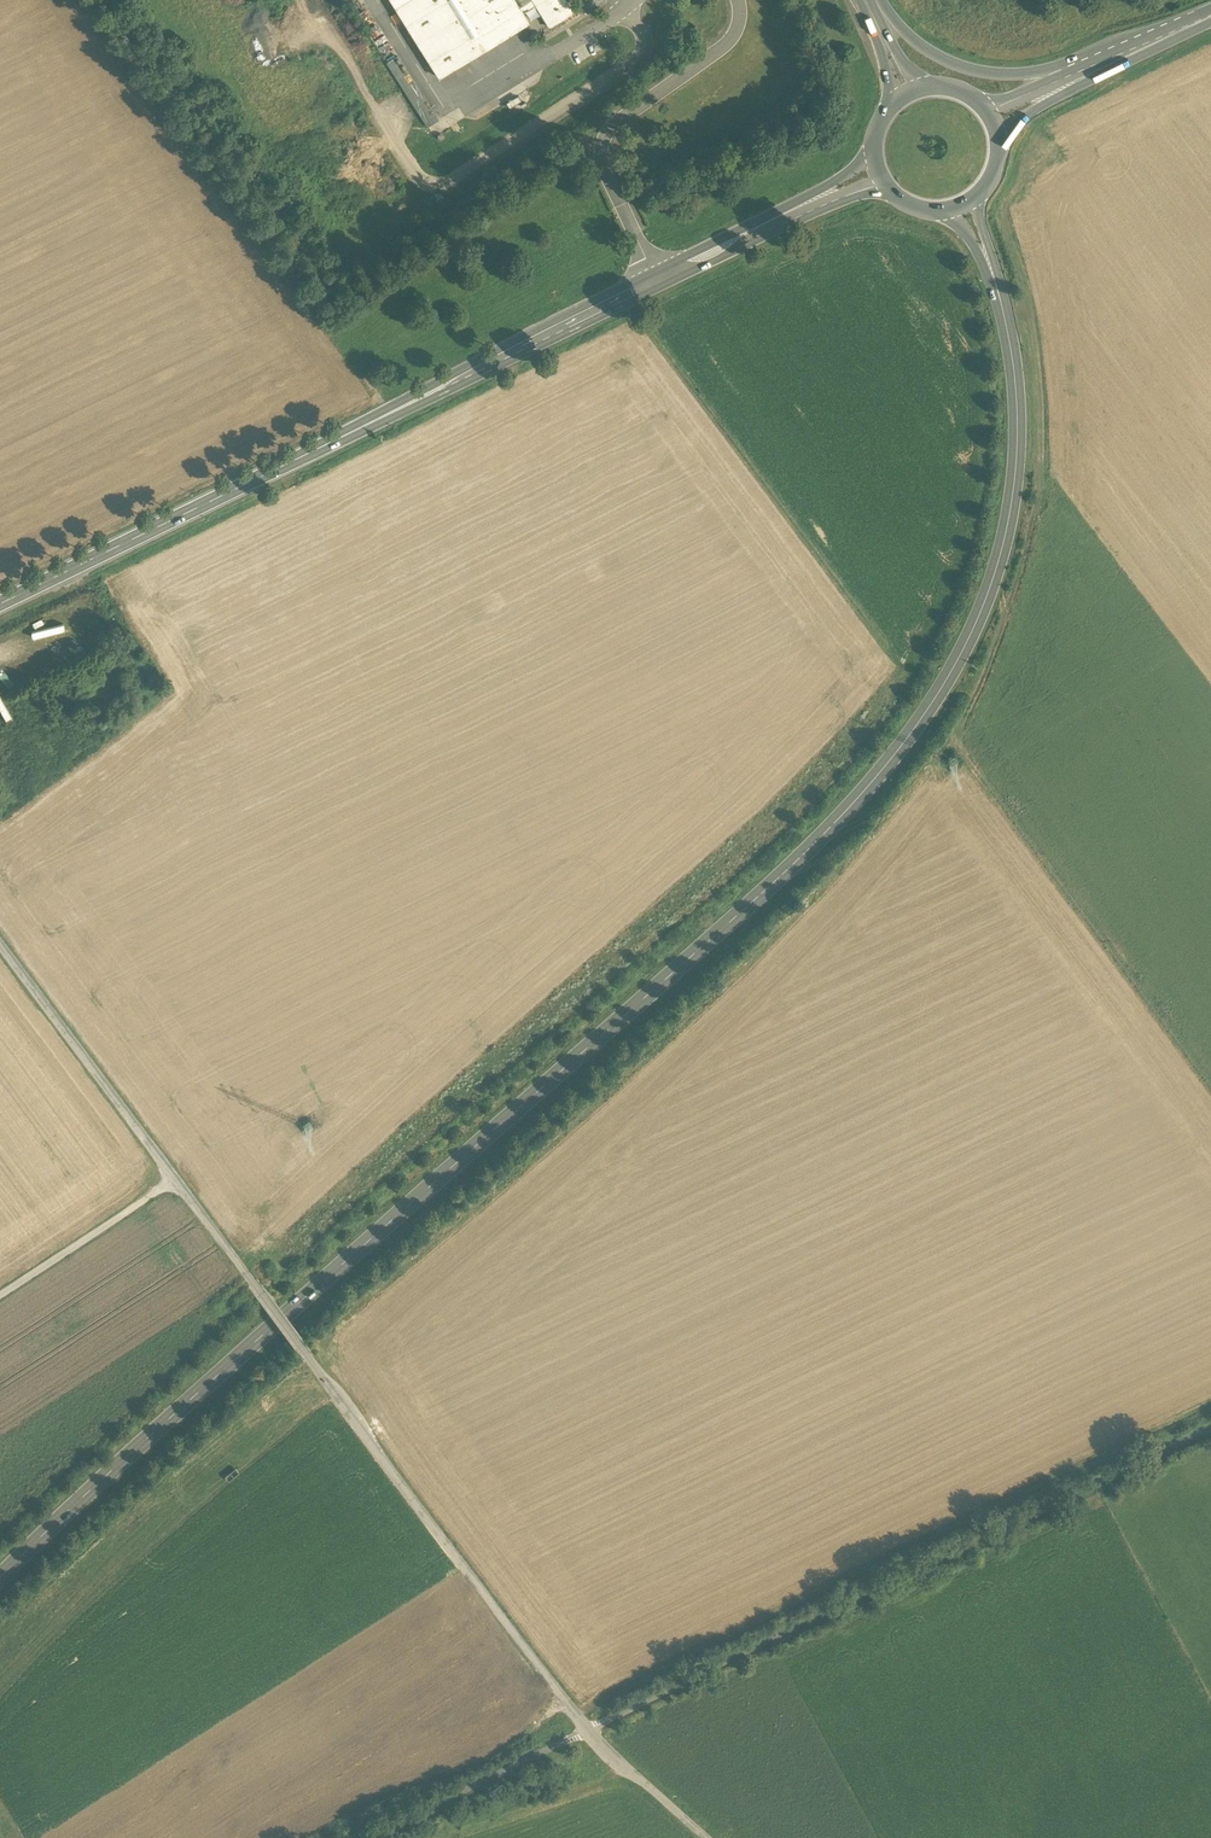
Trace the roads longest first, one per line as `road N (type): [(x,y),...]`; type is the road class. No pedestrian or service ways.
road 1 (secondary): [(0,1591),(179,1416),(739,928),(892,769),(969,636),(1015,471),(1011,358),(964,207)]
road 2 (unclassified): [(588,1732),(0,939)]
road 3 (secondary): [(877,173),(0,604)]
road 4 (track): [(84,0),(387,414)]
road 5 (primary): [(1096,69),(975,70),(910,35),(881,0)]
road 6 (track): [(182,1189),(0,1302)]
road 7 (unclassified): [(588,1732),(701,1837)]
road 8 (primary): [(1096,69),(1210,17)]

